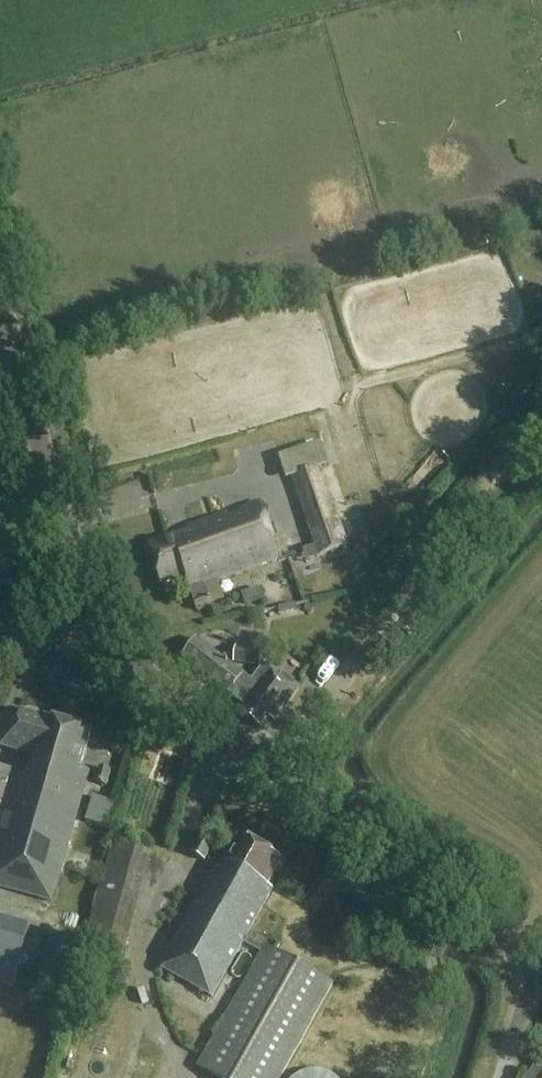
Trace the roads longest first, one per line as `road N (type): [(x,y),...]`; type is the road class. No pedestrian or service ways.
road 1 (tertiary): [(541,969),(276,771)]
road 2 (tertiary): [(98,621),(0,307)]
road 3 (track): [(349,667),(541,426)]
road 4 (tertiary): [(276,771),(134,664),(98,621)]
road 5 (unclassified): [(276,771),(349,667)]

